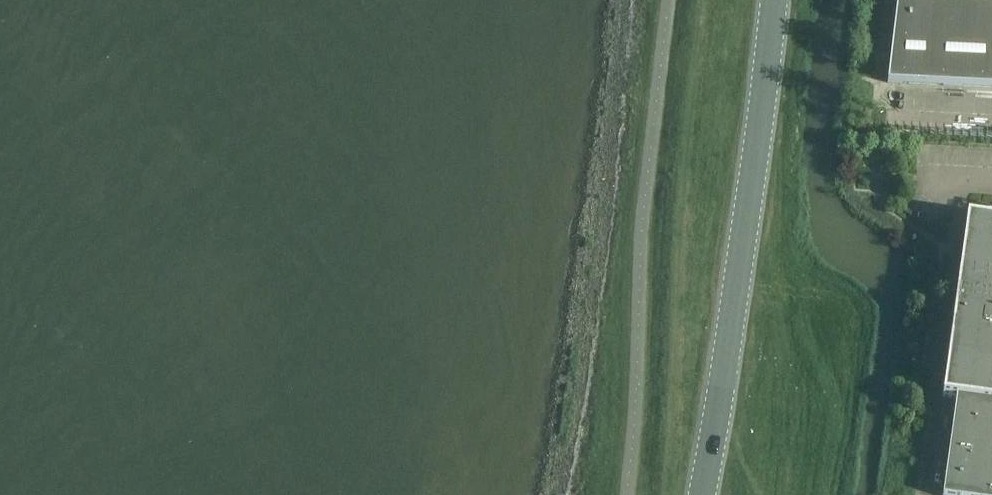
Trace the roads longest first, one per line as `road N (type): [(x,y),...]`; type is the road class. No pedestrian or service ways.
road 1 (tertiary): [(696,494),(761,0)]

